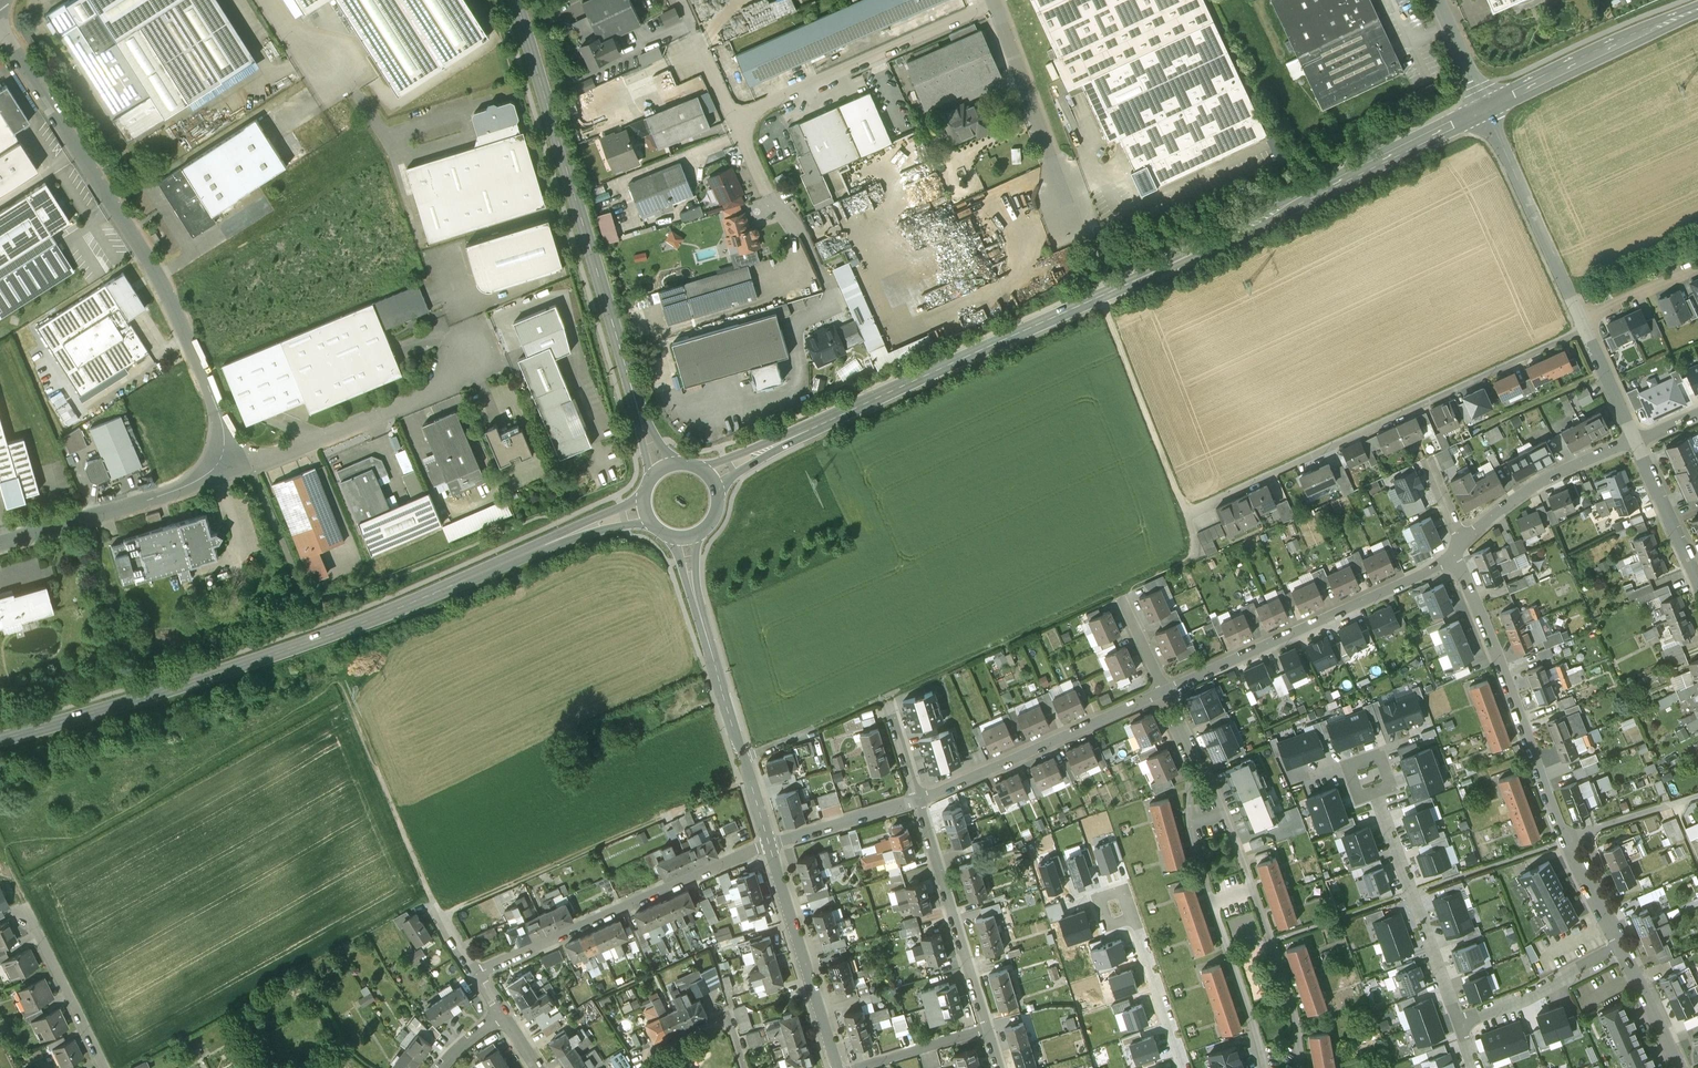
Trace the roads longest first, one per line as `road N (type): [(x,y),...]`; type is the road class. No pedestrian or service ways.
road 1 (secondary): [(708,477),(1485,108)]
road 2 (secondary): [(0,740),(356,624),(646,508)]
road 3 (track): [(743,758),(1199,556)]
road 4 (tertiary): [(662,471),(514,0)]
road 5 (unclassified): [(220,462),(223,428),(159,275),(0,35)]
road 6 (residential): [(1621,945),(1549,805),(1453,553)]
road 7 (track): [(441,915),(749,778)]
road 8 (residential): [(1300,1067),(1272,942),(1196,762)]
road 9 (residential): [(685,537),(692,586),(769,846)]
road 10 (residential): [(474,971),(769,846)]
road 11 (residential): [(1165,692),(1453,553)]
road 12 (residential): [(1196,762),(1189,836),(1265,1067)]
road 13 (unclassified): [(220,462),(249,467),(326,441),(502,356)]
road 14 (unclassified): [(734,120),(994,2)]
road 15 (residential): [(916,799),(1165,692)]
road 16 (unclassified): [(994,2),(1082,240)]
road 17 (residential): [(1462,1023),(1375,792)]
road 18 (residential): [(916,799),(986,1029)]
road 19 (unclassified): [(0,544),(192,487),(220,462)]
road 20 (track): [(1185,514),(1100,296)]
road 21 (secondary): [(1485,108),(1697,10)]
road 22 (residential): [(1581,319),(1485,108)]
road 23 (residential): [(769,846),(836,1067)]
road 24 (residential): [(1461,546),(1541,482),(1636,443)]
road 25 (unclassified): [(734,120),(767,193),(800,231),(826,282)]
road 26 (residential): [(1112,907),(1135,920),(1184,1067)]
road 27 (residential): [(1621,945),(1462,1023)]
road 28 (track): [(435,904),(366,745)]
road 29 (residential): [(104,1067),(29,914)]
road 30 (residential): [(743,1067),(727,1015),(636,1055),(644,1067)]
road 31 (residential): [(769,846),(916,799)]
road 32 (residential): [(1697,578),(1636,443)]
road 33 (residential): [(1681,1067),(1621,945)]
road 34 (residential): [(1636,443),(1581,319)]
road 35 (residential): [(859,1067),(986,1029)]
road 36 (residential): [(1581,319),(1697,267)]

